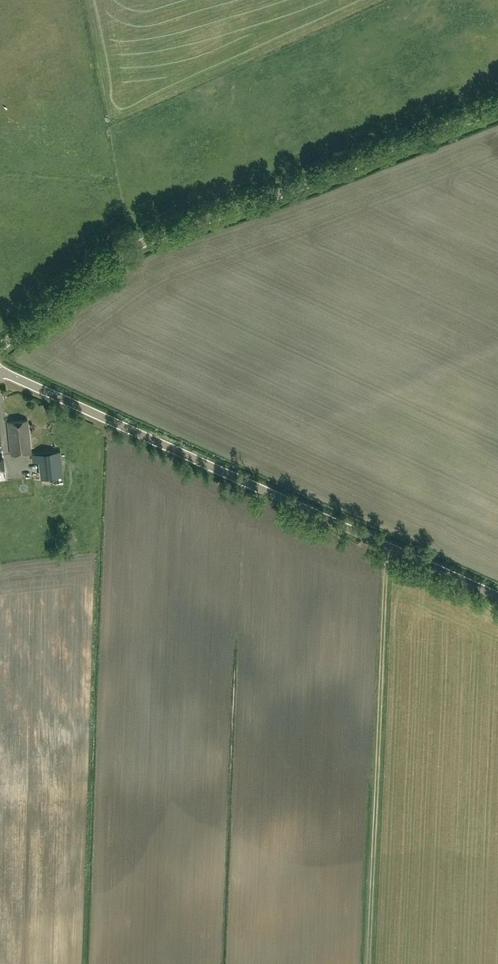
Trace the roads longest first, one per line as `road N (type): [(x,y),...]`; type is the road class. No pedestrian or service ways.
road 1 (unclassified): [(0,351),(138,249),(497,108)]
road 2 (tertiary): [(497,597),(0,372)]
road 3 (track): [(369,963),(390,549)]

